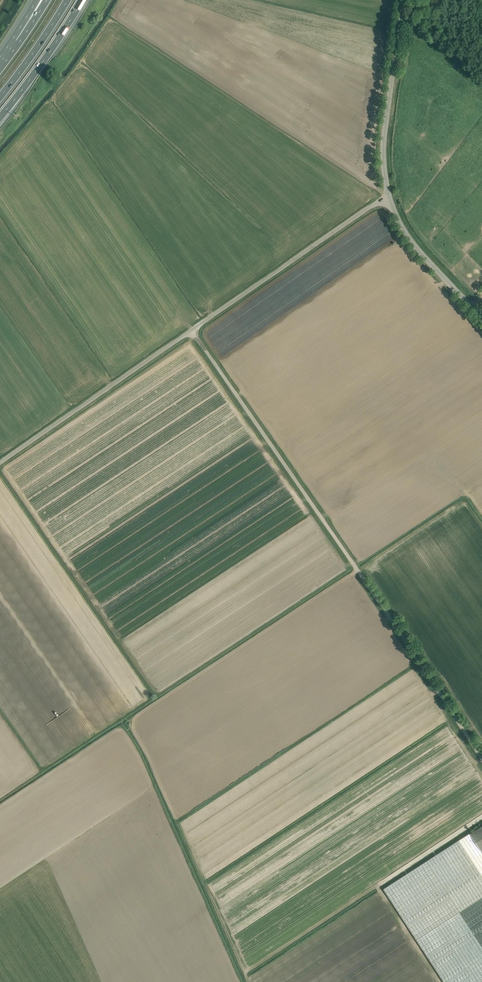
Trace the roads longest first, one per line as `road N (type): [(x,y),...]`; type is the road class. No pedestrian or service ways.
road 1 (unclassified): [(481,758),(192,331)]
road 2 (unclassified): [(192,331),(390,200)]
road 3 (unclassified): [(0,464),(192,331)]
road 4 (tertiary): [(390,200),(385,136),(404,0)]
road 5 (tertiary): [(481,318),(410,239),(390,200)]
road 6 (motorway): [(0,117),(82,0)]

